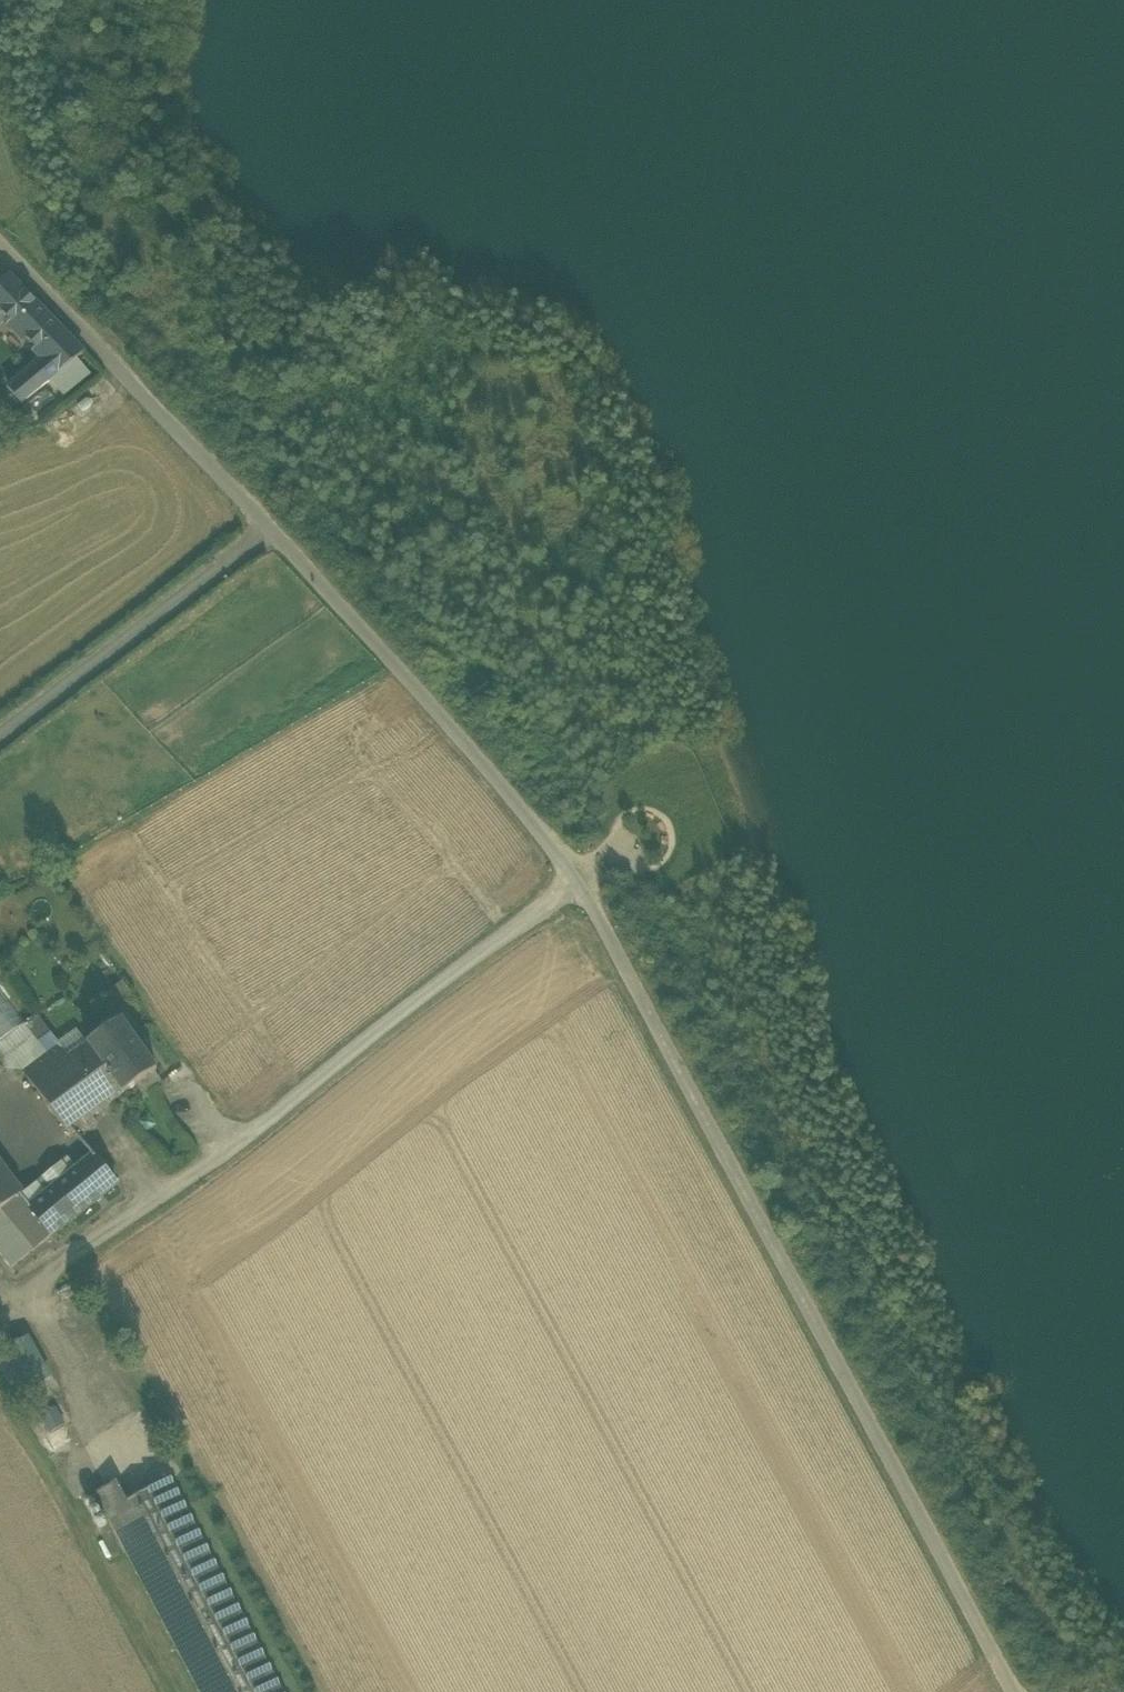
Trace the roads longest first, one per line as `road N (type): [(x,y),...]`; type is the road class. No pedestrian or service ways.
road 1 (residential): [(1011,1691),(573,879),(463,744),(0,245)]

